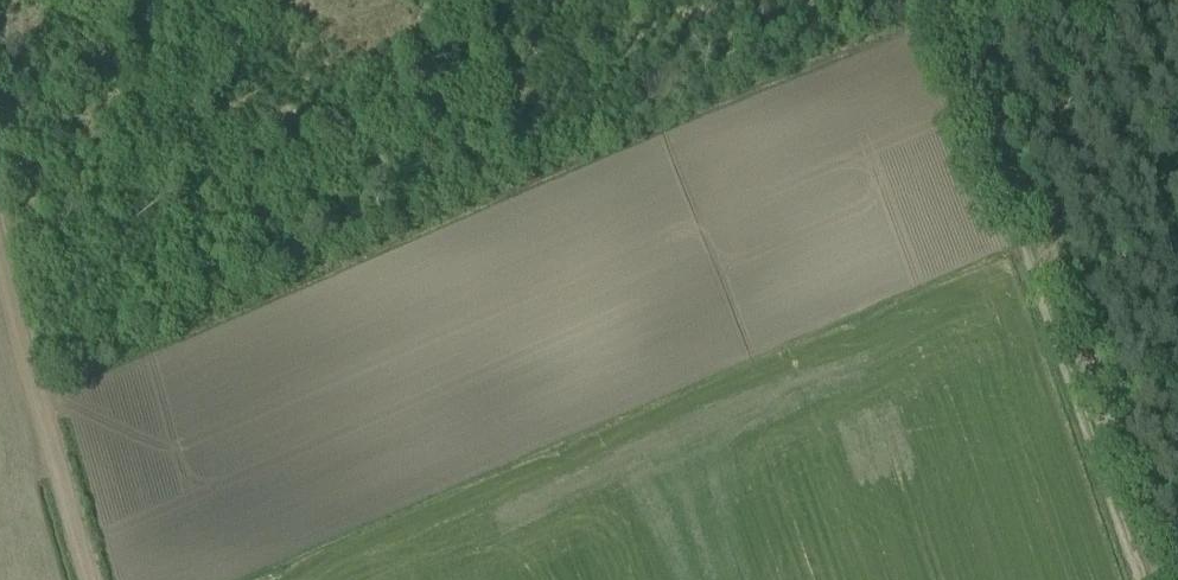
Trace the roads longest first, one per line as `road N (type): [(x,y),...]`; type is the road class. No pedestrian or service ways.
road 1 (track): [(0,217),(103,579)]
road 2 (track): [(942,0),(1031,262)]
road 3 (track): [(1031,262),(1094,452)]
road 4 (track): [(1094,452),(1136,579)]

